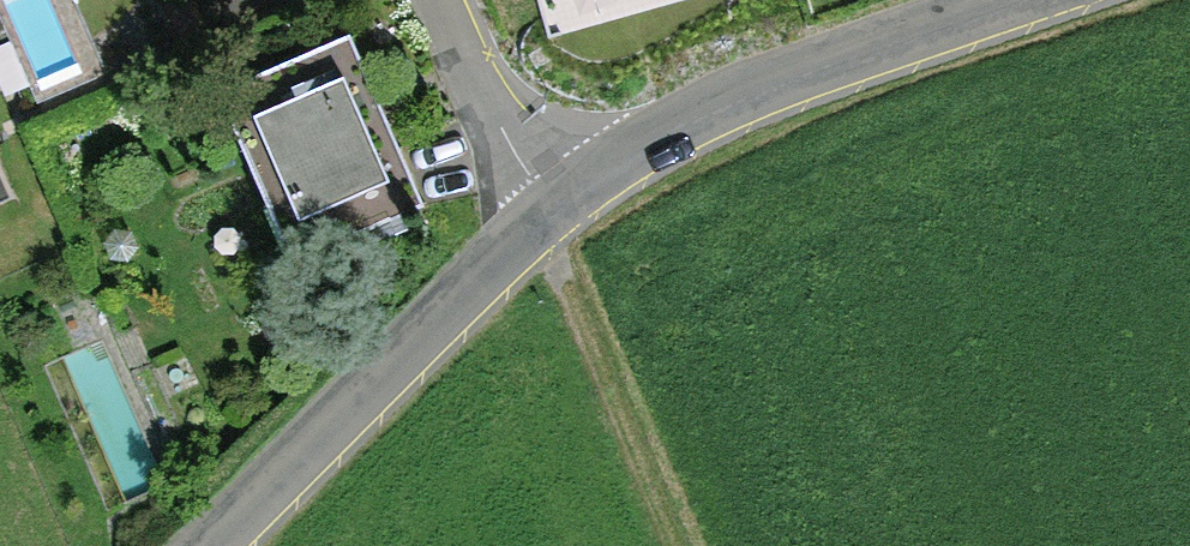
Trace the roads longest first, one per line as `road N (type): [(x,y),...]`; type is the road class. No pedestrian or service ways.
road 1 (residential): [(1015,0),(741,94),(624,160),(555,213)]
road 2 (residential): [(555,213),(204,545)]
road 3 (track): [(555,213),(565,283),(680,545)]
road 4 (unclassified): [(555,213),(484,97),(441,0)]

